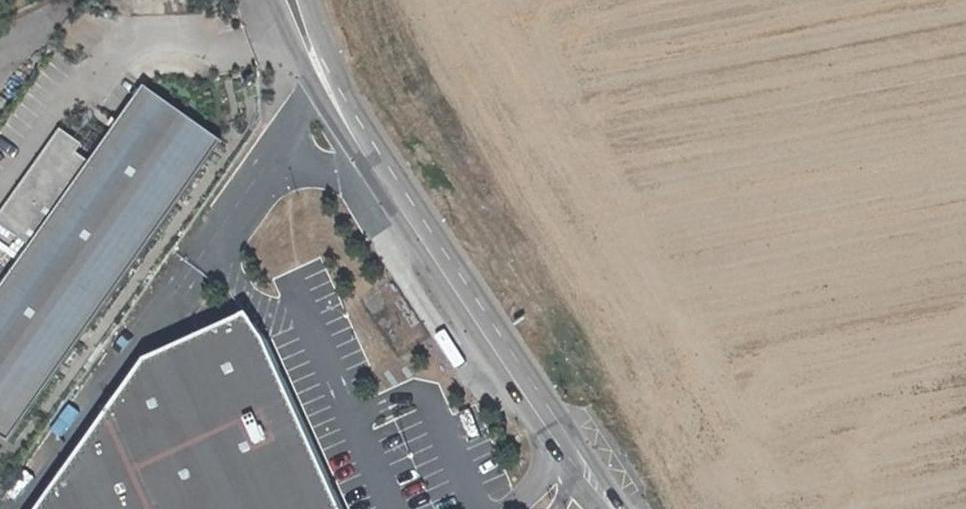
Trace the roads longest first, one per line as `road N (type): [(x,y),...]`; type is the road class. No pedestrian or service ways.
road 1 (unclassified): [(312,58),(612,508)]

